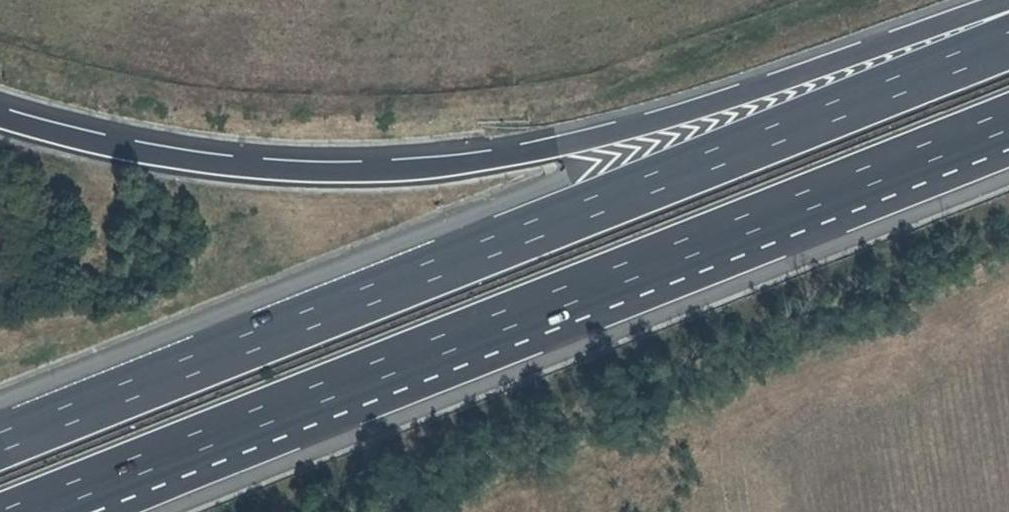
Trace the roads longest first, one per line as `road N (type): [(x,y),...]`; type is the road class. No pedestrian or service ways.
road 1 (motorway): [(1008,42),(0,439)]
road 2 (motorway): [(1008,13),(630,126),(443,164),(247,166),(151,153),(0,116)]
road 3 (motorway): [(124,472),(1008,118)]

